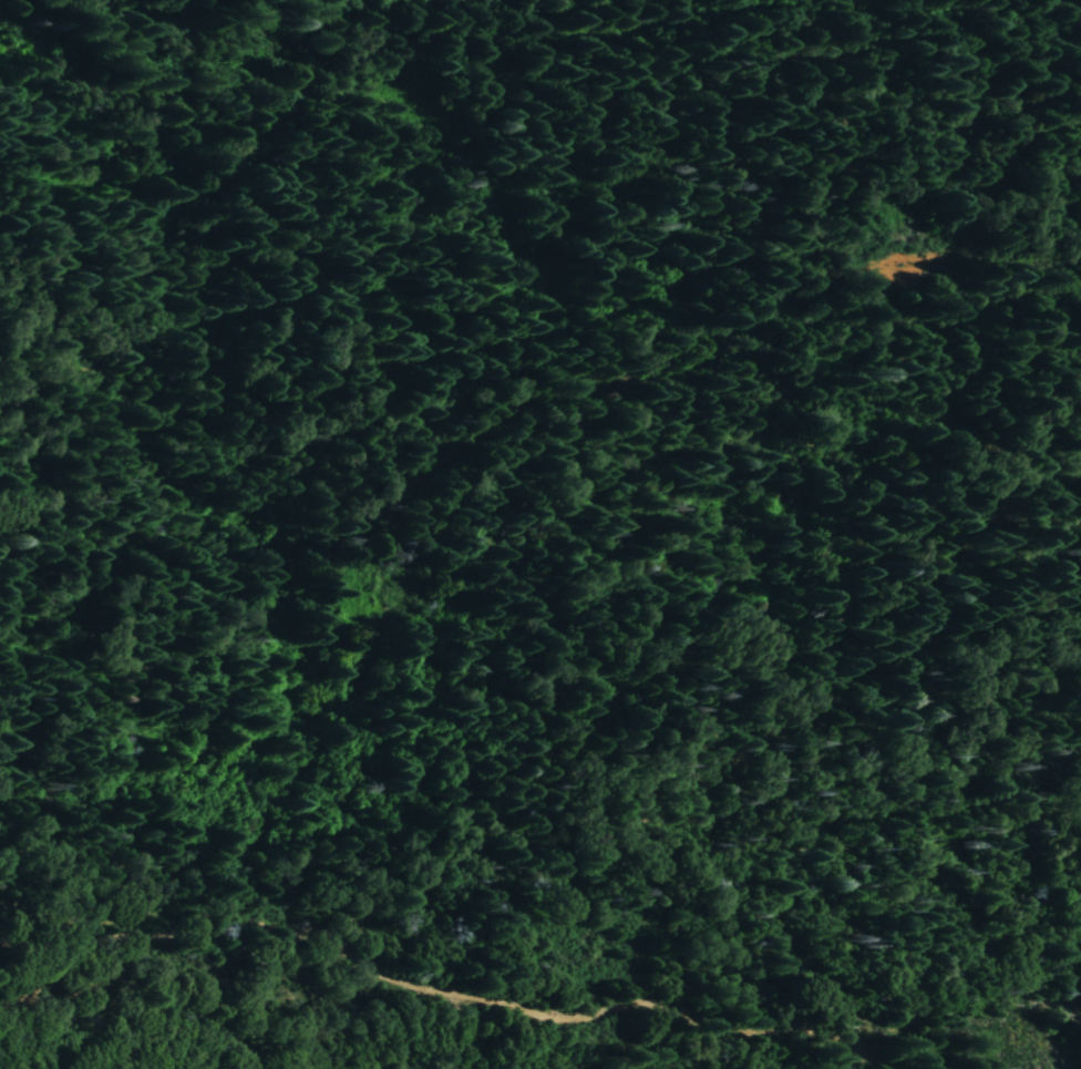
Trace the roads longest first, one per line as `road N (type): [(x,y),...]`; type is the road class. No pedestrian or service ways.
road 1 (track): [(887,1068),(797,1031),(748,1031),(657,1005),(533,1017),(395,980),(352,962),(300,922),(153,936),(69,913),(0,918)]

